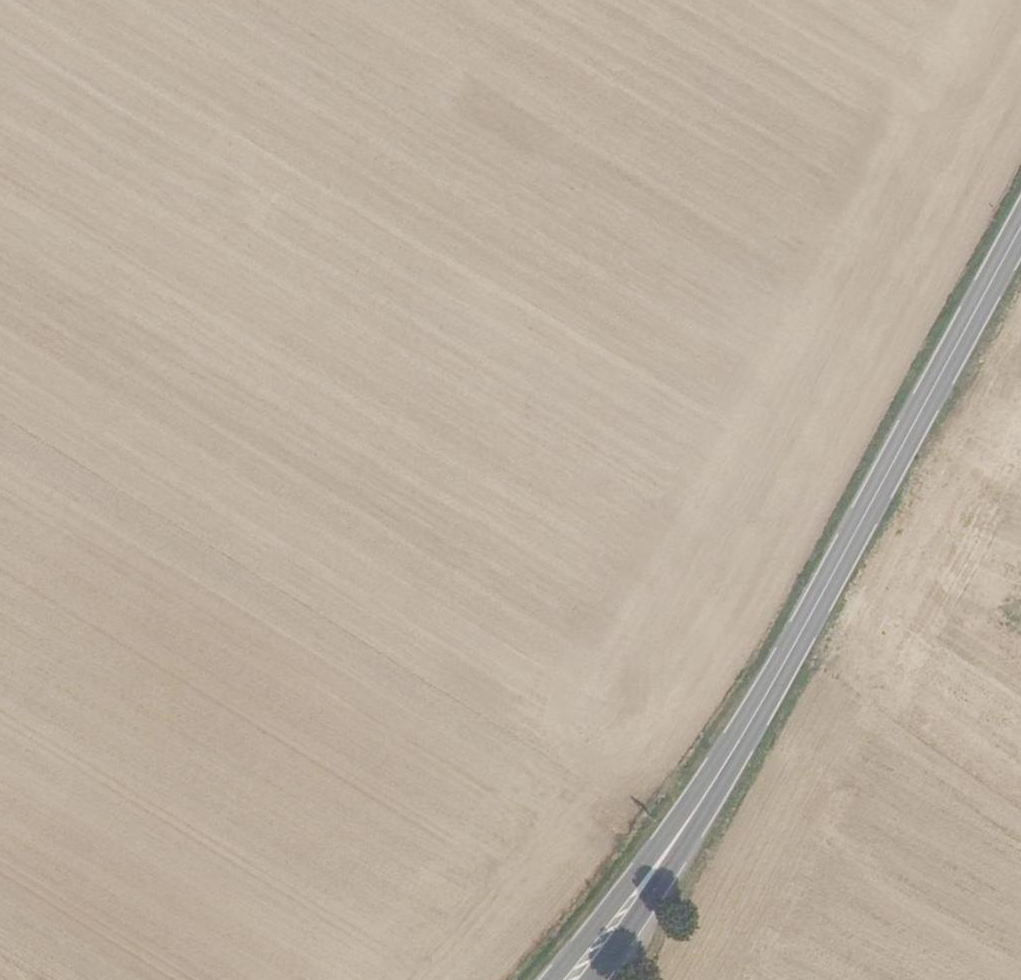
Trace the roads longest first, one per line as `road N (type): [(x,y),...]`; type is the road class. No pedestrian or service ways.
road 1 (primary): [(1020,230),(710,790)]
road 2 (primary): [(710,790),(554,979)]
road 3 (primary): [(591,979),(710,790)]

